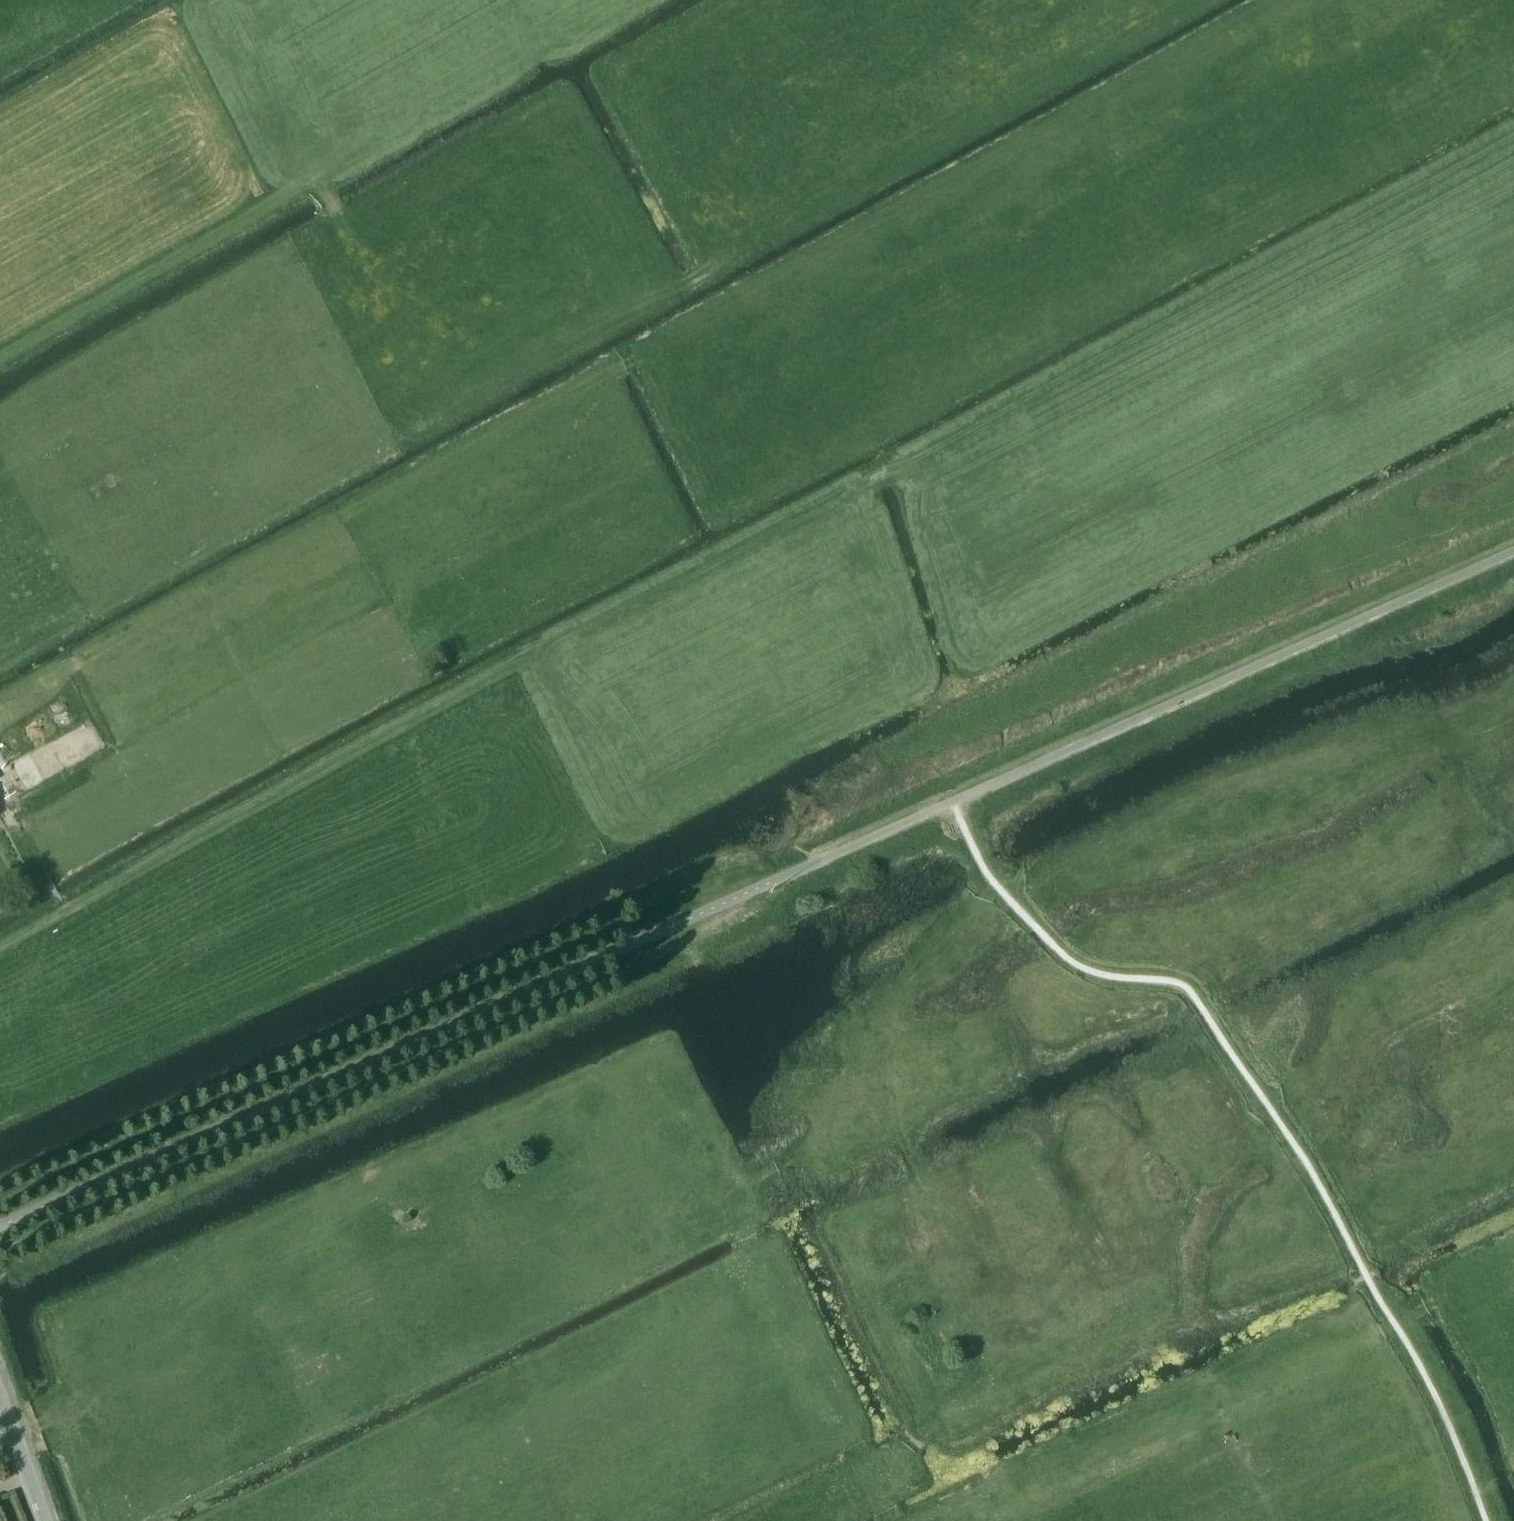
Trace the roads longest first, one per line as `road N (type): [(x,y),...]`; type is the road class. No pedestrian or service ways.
road 1 (tertiary): [(44,1520),(0,1399)]

